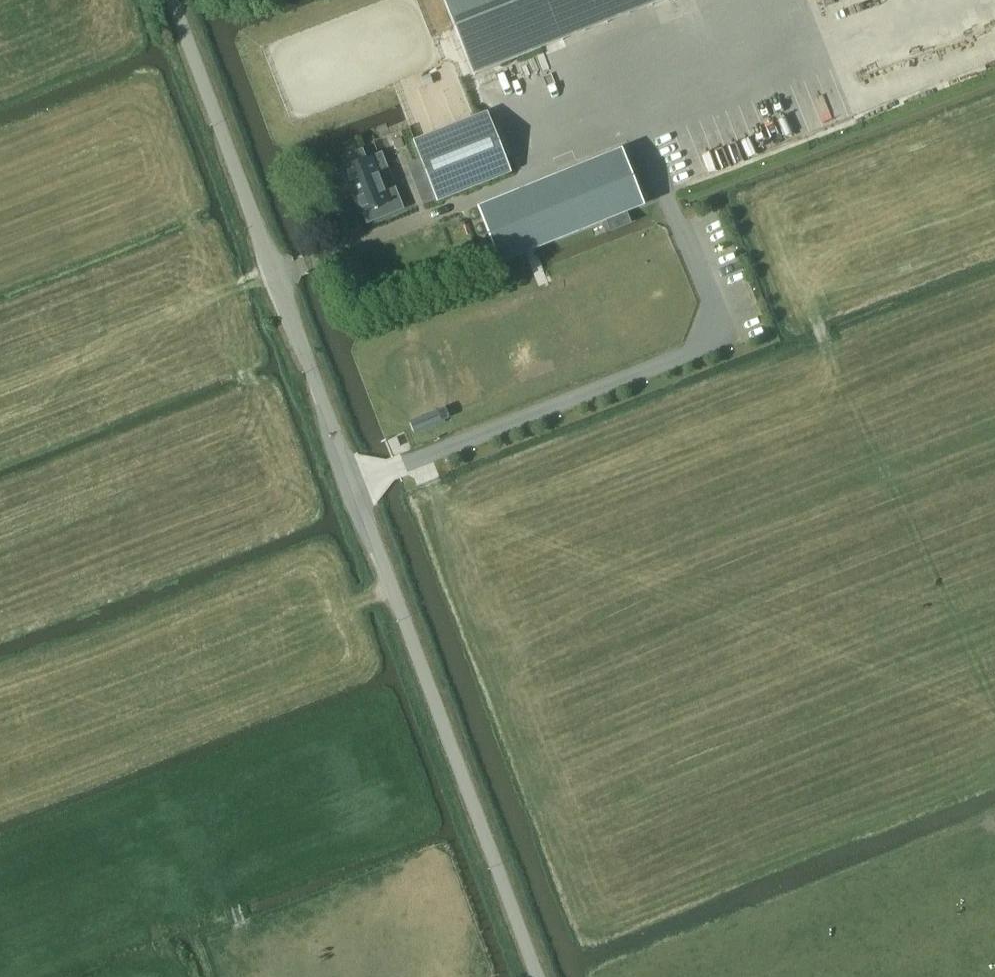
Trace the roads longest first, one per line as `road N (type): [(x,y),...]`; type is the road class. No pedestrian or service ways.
road 1 (unclassified): [(538,976),(172,0)]
road 2 (track): [(734,77),(961,0)]

